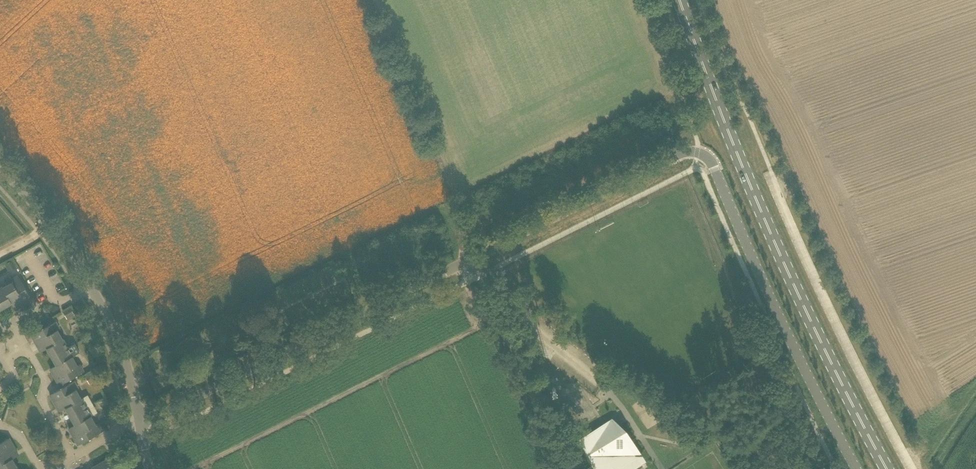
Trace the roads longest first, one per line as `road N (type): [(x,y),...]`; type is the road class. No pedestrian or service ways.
road 1 (tertiary): [(139,424),(697,152),(714,169),(856,468)]
road 2 (primary): [(886,468),(770,233),(683,0)]
road 3 (unclassified): [(913,468),(812,273),(770,172)]
road 4 (tertiary): [(139,424),(119,334),(68,248),(0,164)]
road 5 (track): [(563,468),(480,276)]
road 6 (residential): [(74,459),(13,325),(0,332)]

